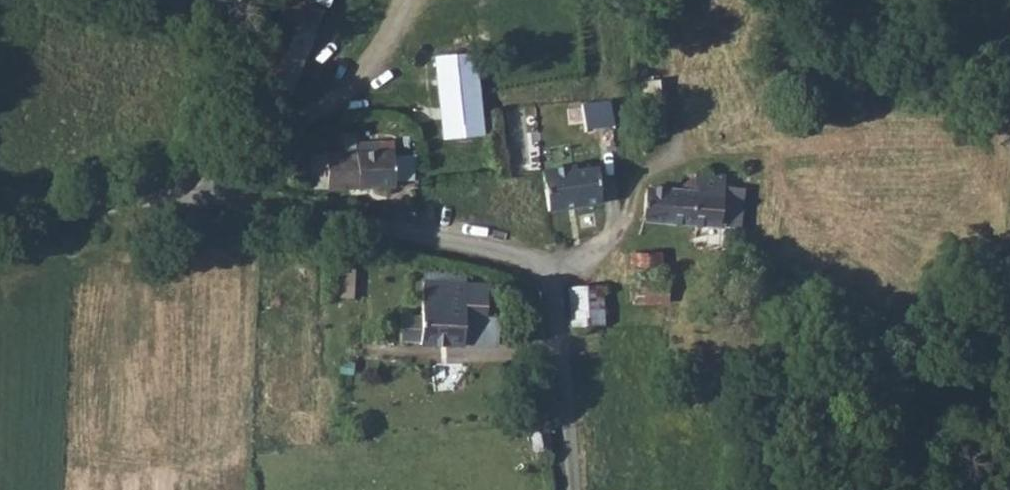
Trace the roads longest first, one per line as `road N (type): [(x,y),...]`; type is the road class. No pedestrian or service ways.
road 1 (unclassified): [(0,214),(181,190),(262,197),(531,254),(548,273),(570,351),(580,489)]
road 2 (track): [(181,190),(249,157),(360,84),(432,0)]

